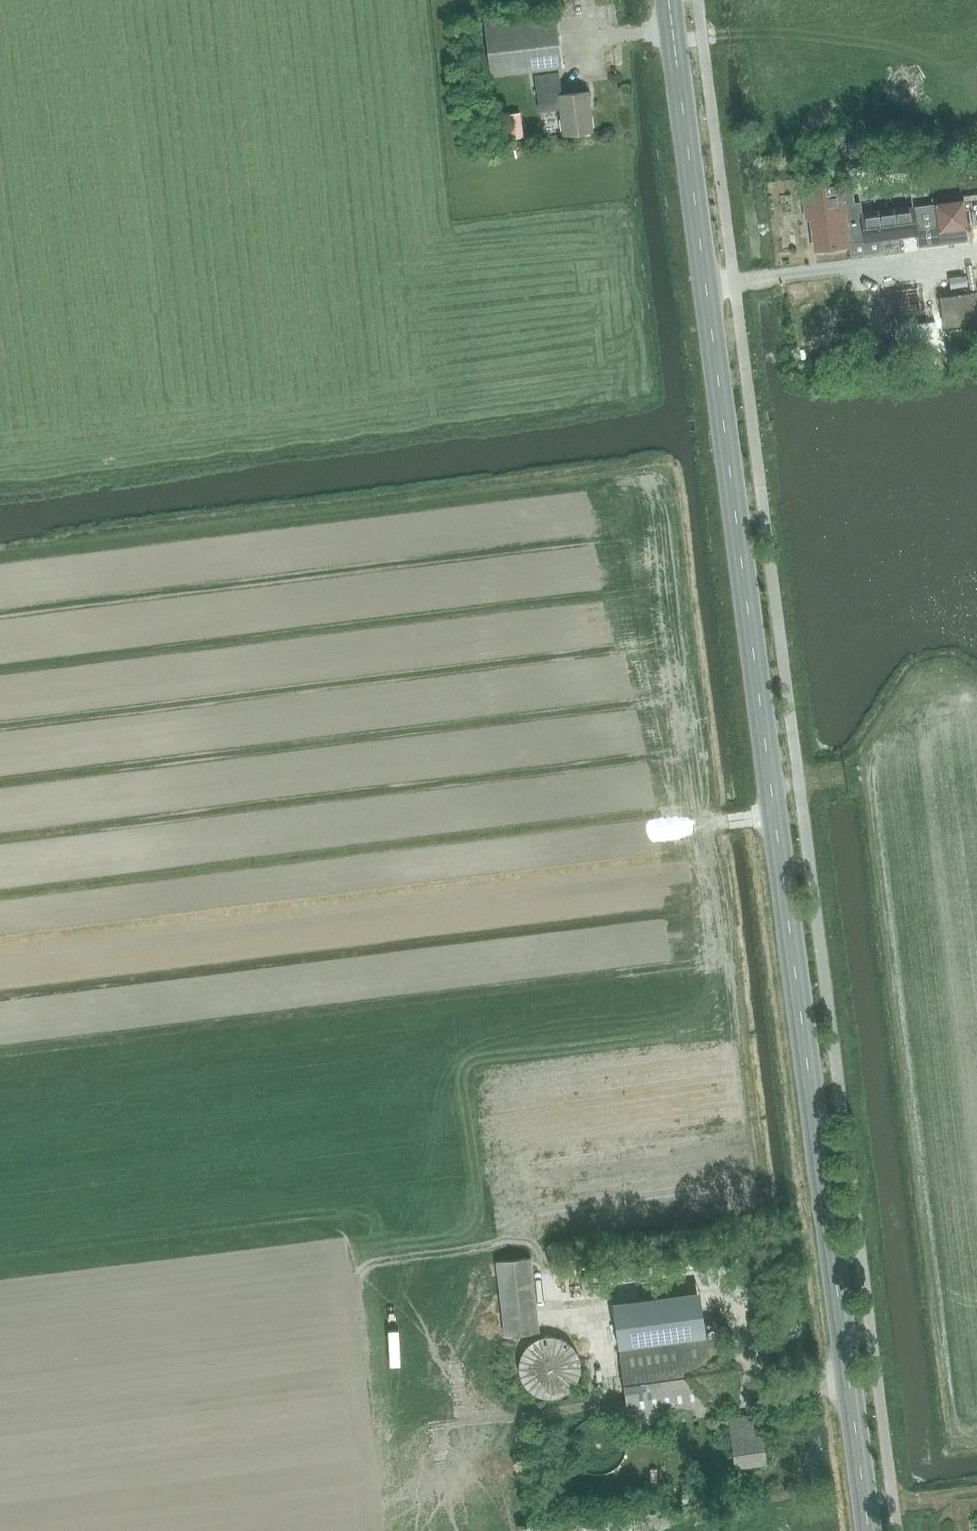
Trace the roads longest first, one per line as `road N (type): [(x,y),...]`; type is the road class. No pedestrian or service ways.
road 1 (tertiary): [(869,1530),(673,0)]

